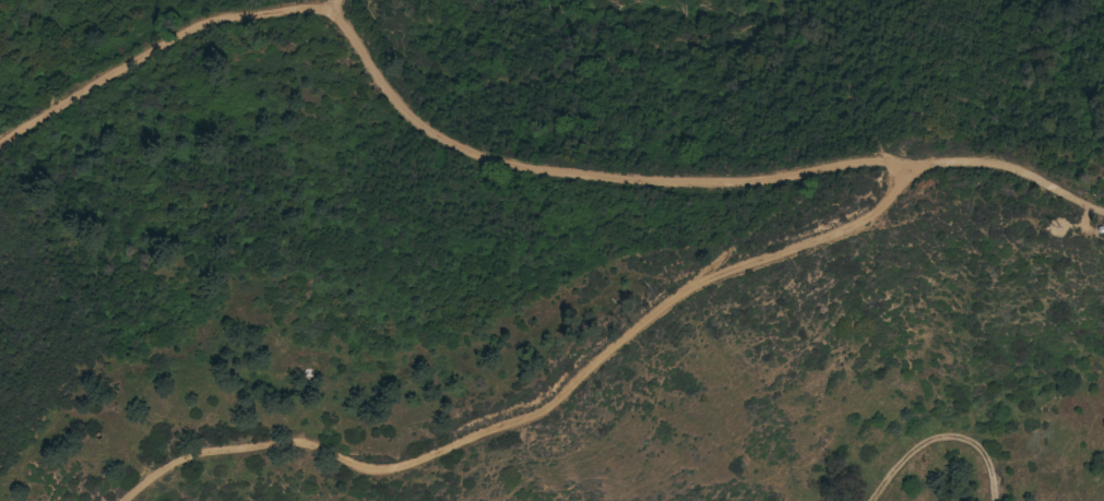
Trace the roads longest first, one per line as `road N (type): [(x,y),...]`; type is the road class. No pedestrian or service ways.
road 1 (track): [(0,153),(138,62),(227,19),(272,8),(323,9),(352,35),(412,123),(460,148),(732,182),(916,166)]
road 2 (track): [(916,166),(895,212),(632,312),(589,375),(538,422),(366,468),(251,445),(204,452),(153,477),(129,500)]
road 3 (track): [(916,166),(998,168),(1103,214)]
road 4 (track): [(995,500),(971,444),(935,443),(907,457),(878,500)]

